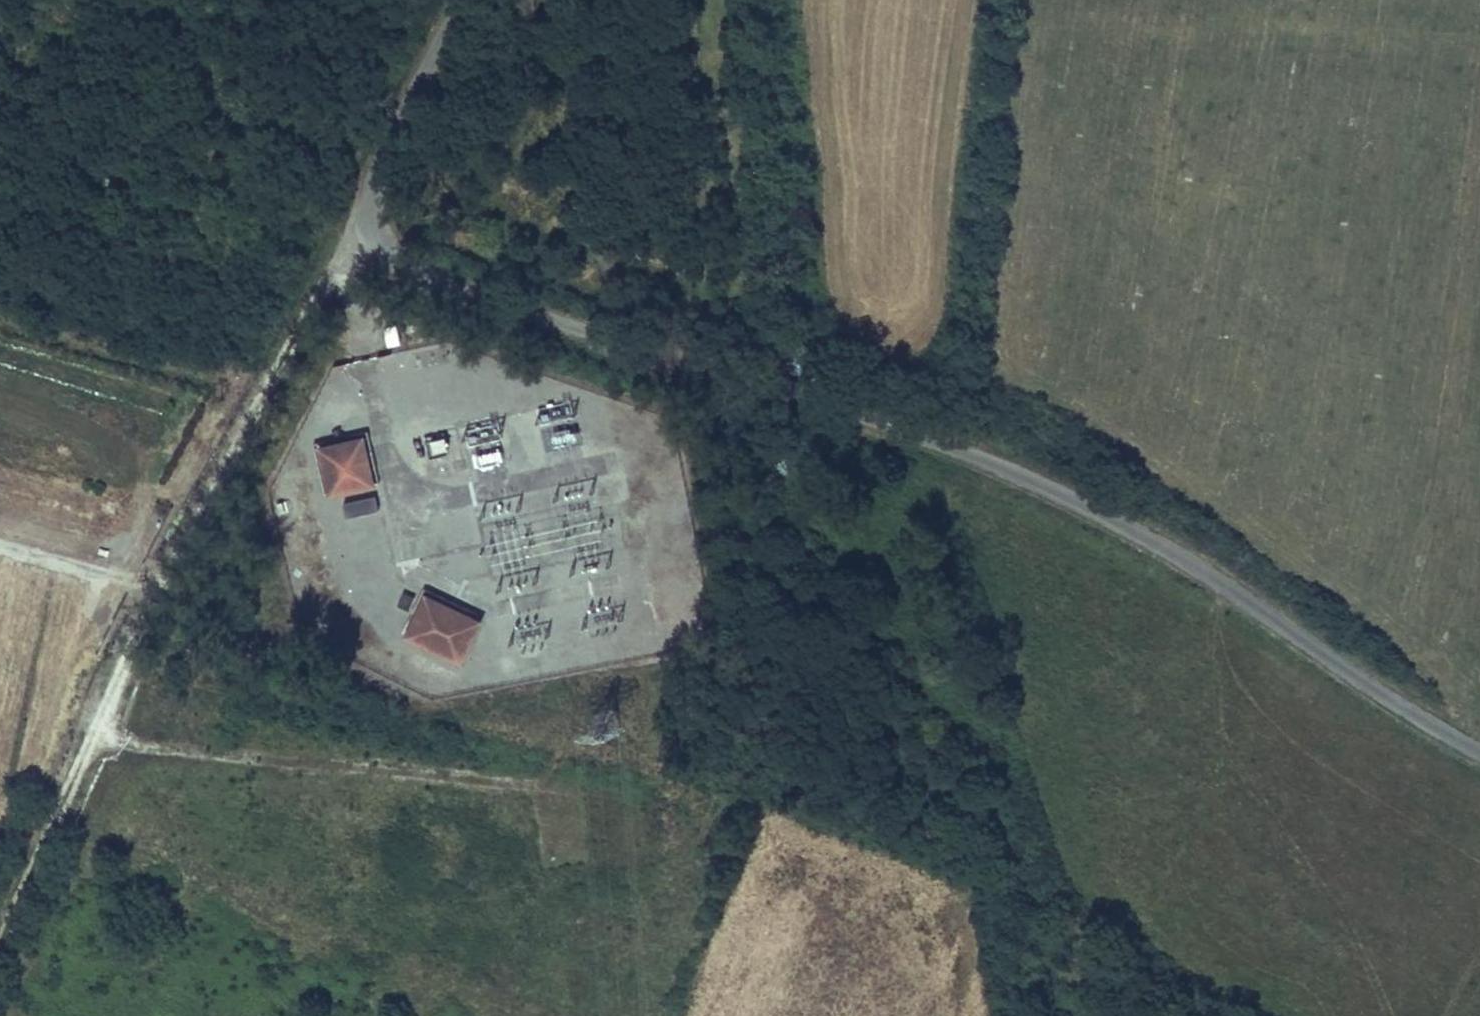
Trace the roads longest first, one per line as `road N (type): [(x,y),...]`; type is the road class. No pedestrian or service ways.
road 1 (unclassified): [(463,0),(339,257),(937,442),(1063,493),(1216,578),(1479,750)]
road 2 (track): [(0,954),(79,767),(339,257)]

